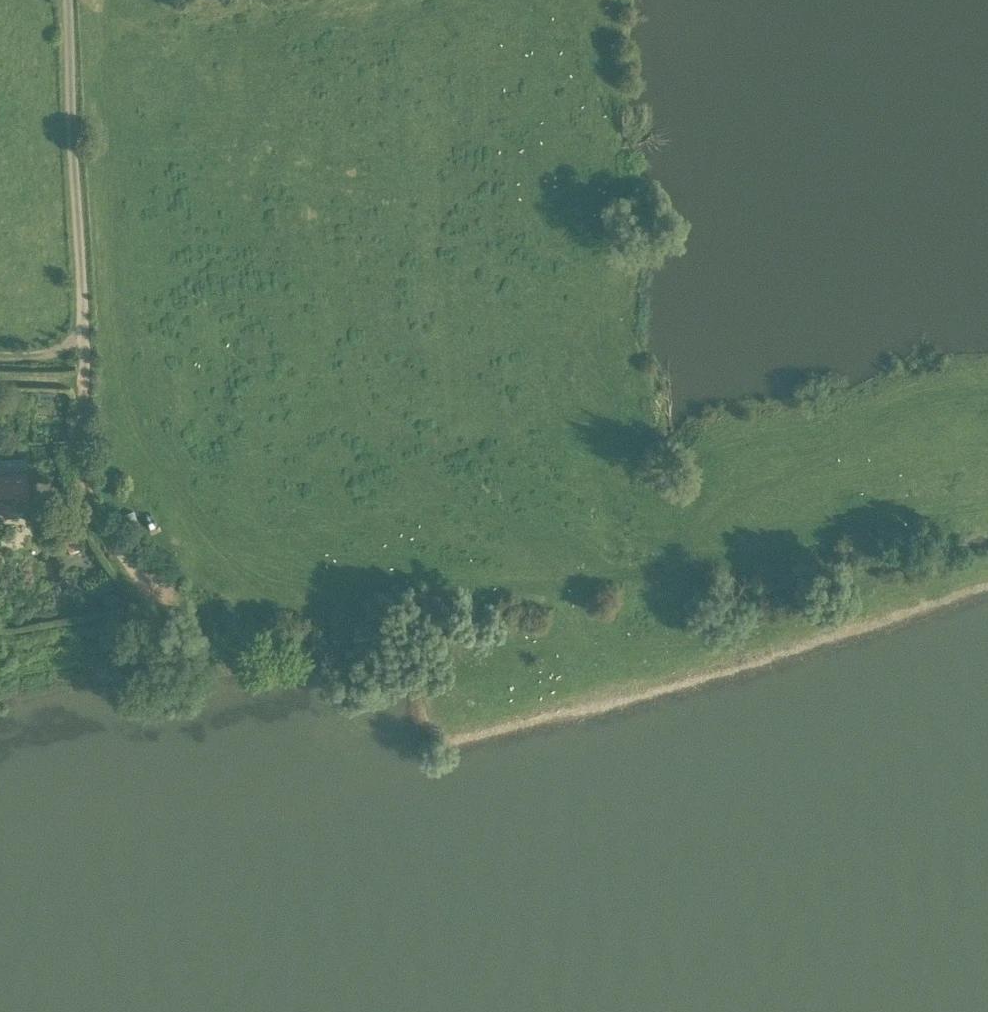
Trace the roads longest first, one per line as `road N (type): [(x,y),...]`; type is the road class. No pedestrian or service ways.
road 1 (unclassified): [(106,535),(87,501),(78,455),(85,294),(70,0)]

